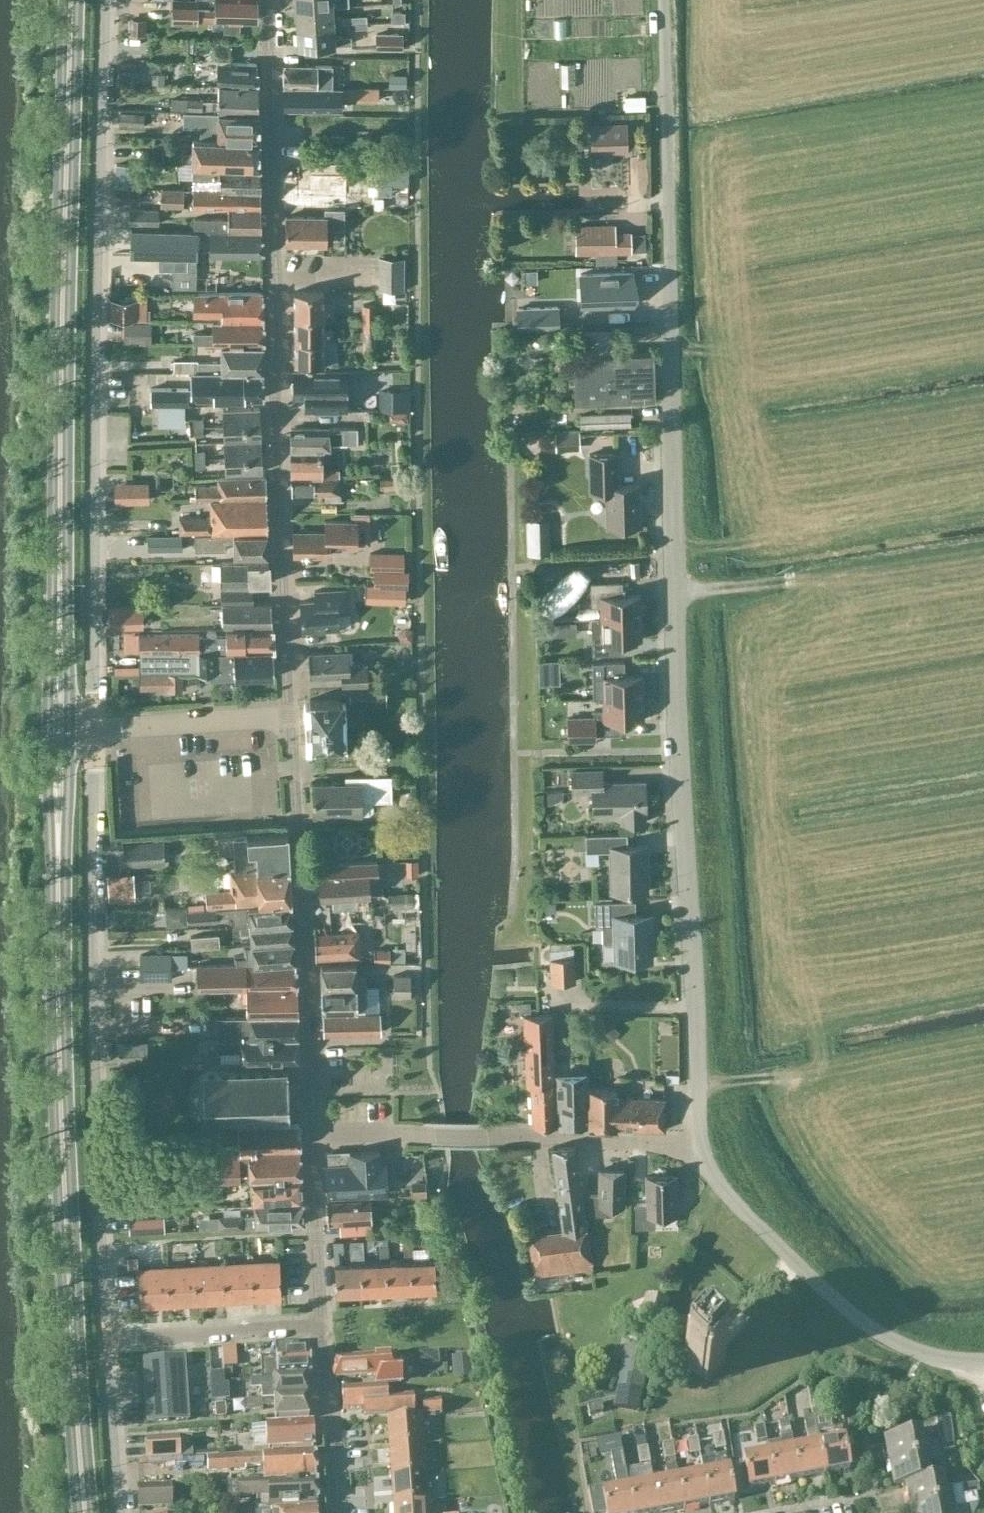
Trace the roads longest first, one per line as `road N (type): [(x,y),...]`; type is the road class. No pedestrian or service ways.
road 1 (unclassified): [(699,1145),(676,699),(663,0)]
road 2 (residential): [(93,730),(105,0)]
road 3 (residential): [(290,715),(266,0)]
road 4 (primary): [(85,1512),(63,1185),(57,861)]
road 5 (primary): [(59,630),(70,0)]
road 6 (residential): [(106,1340),(93,730)]
road 7 (residential): [(311,1135),(290,715)]
road 8 (residential): [(699,1145),(311,1135)]
road 9 (unclassified): [(983,1364),(930,1357),(858,1320),(724,1191),(699,1145)]
road 10 (residential): [(106,1340),(319,1328)]
road 11 (residential): [(93,730),(290,715)]
road 12 (residential): [(319,1328),(311,1135)]
road 13 (residential): [(338,1512),(335,1424),(319,1328)]
road 14 (residential): [(118,1512),(106,1340)]
road 15 (primary): [(57,861),(67,819),(69,730)]
road 16 (primary): [(47,730),(57,861)]

